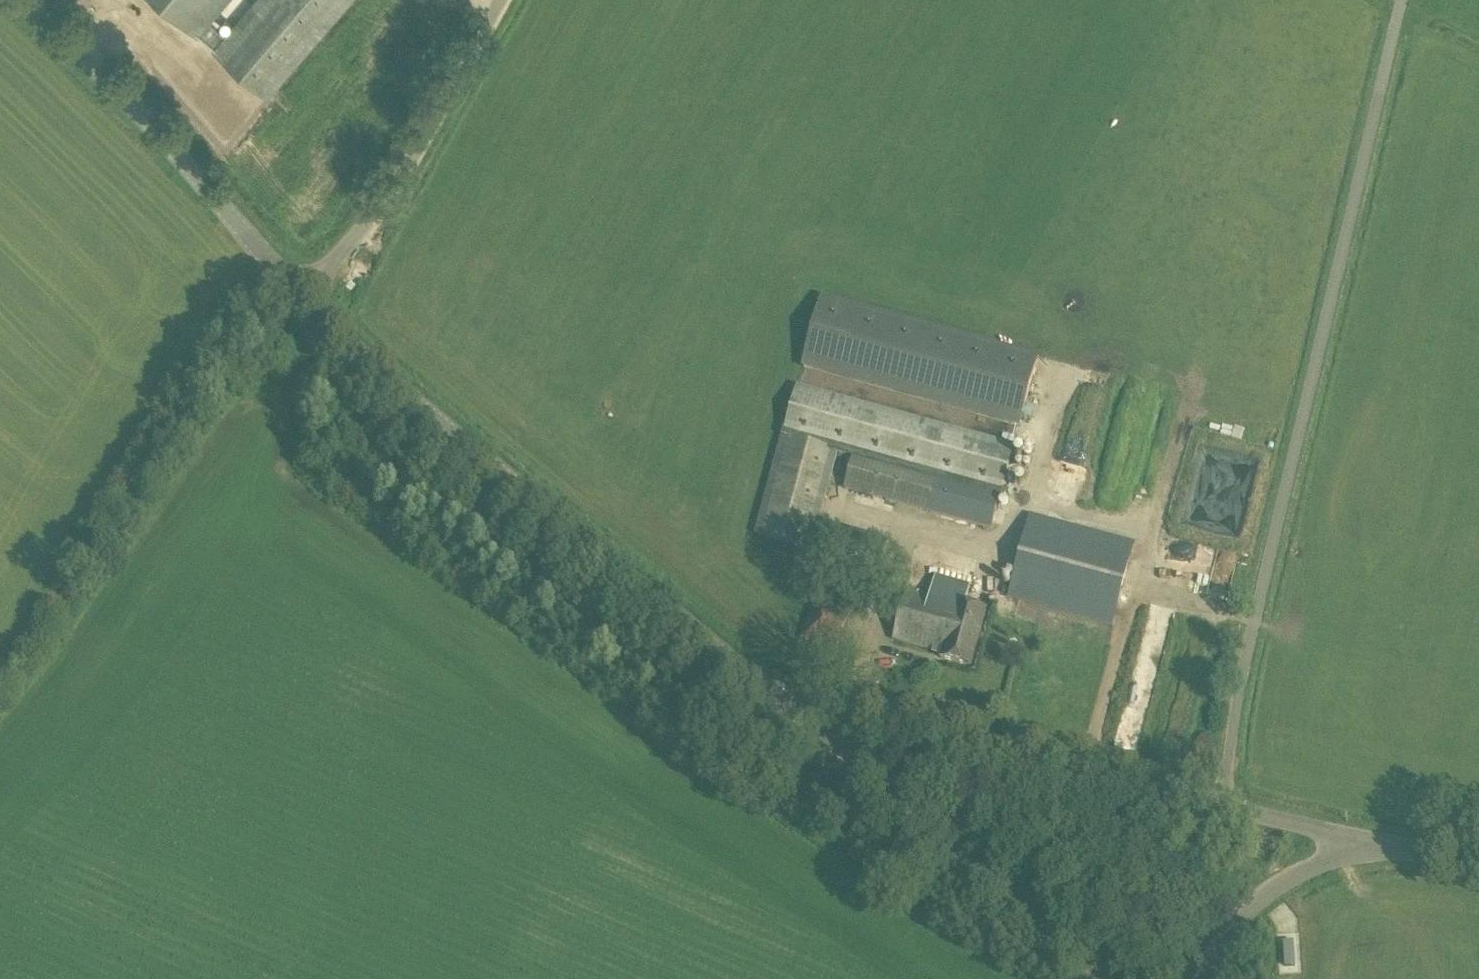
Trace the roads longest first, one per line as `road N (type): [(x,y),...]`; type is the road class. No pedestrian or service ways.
road 1 (tertiary): [(1391,845),(781,699)]
road 2 (tertiary): [(781,699),(503,477),(303,296)]
road 3 (tertiary): [(1105,978),(781,699)]
road 4 (tertiary): [(303,296),(25,0)]
road 5 (unclassified): [(303,296),(394,190),(501,0)]
road 6 (tertiary): [(1200,978),(1241,919),(1291,878),(1391,845)]

